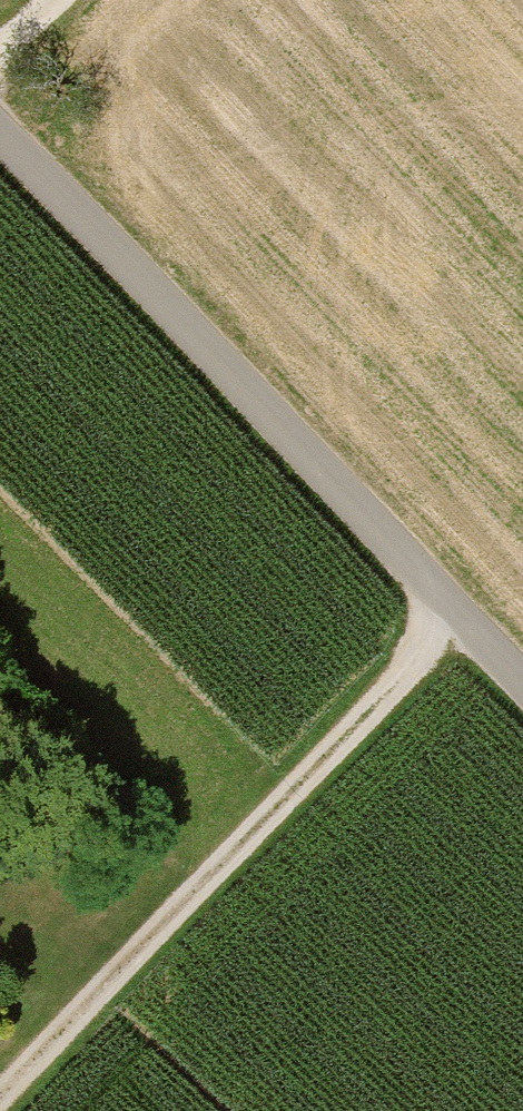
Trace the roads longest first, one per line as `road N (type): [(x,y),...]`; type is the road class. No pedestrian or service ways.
road 1 (unclassified): [(522,695),(0,149)]
road 2 (track): [(436,607),(404,667),(0,1096)]

